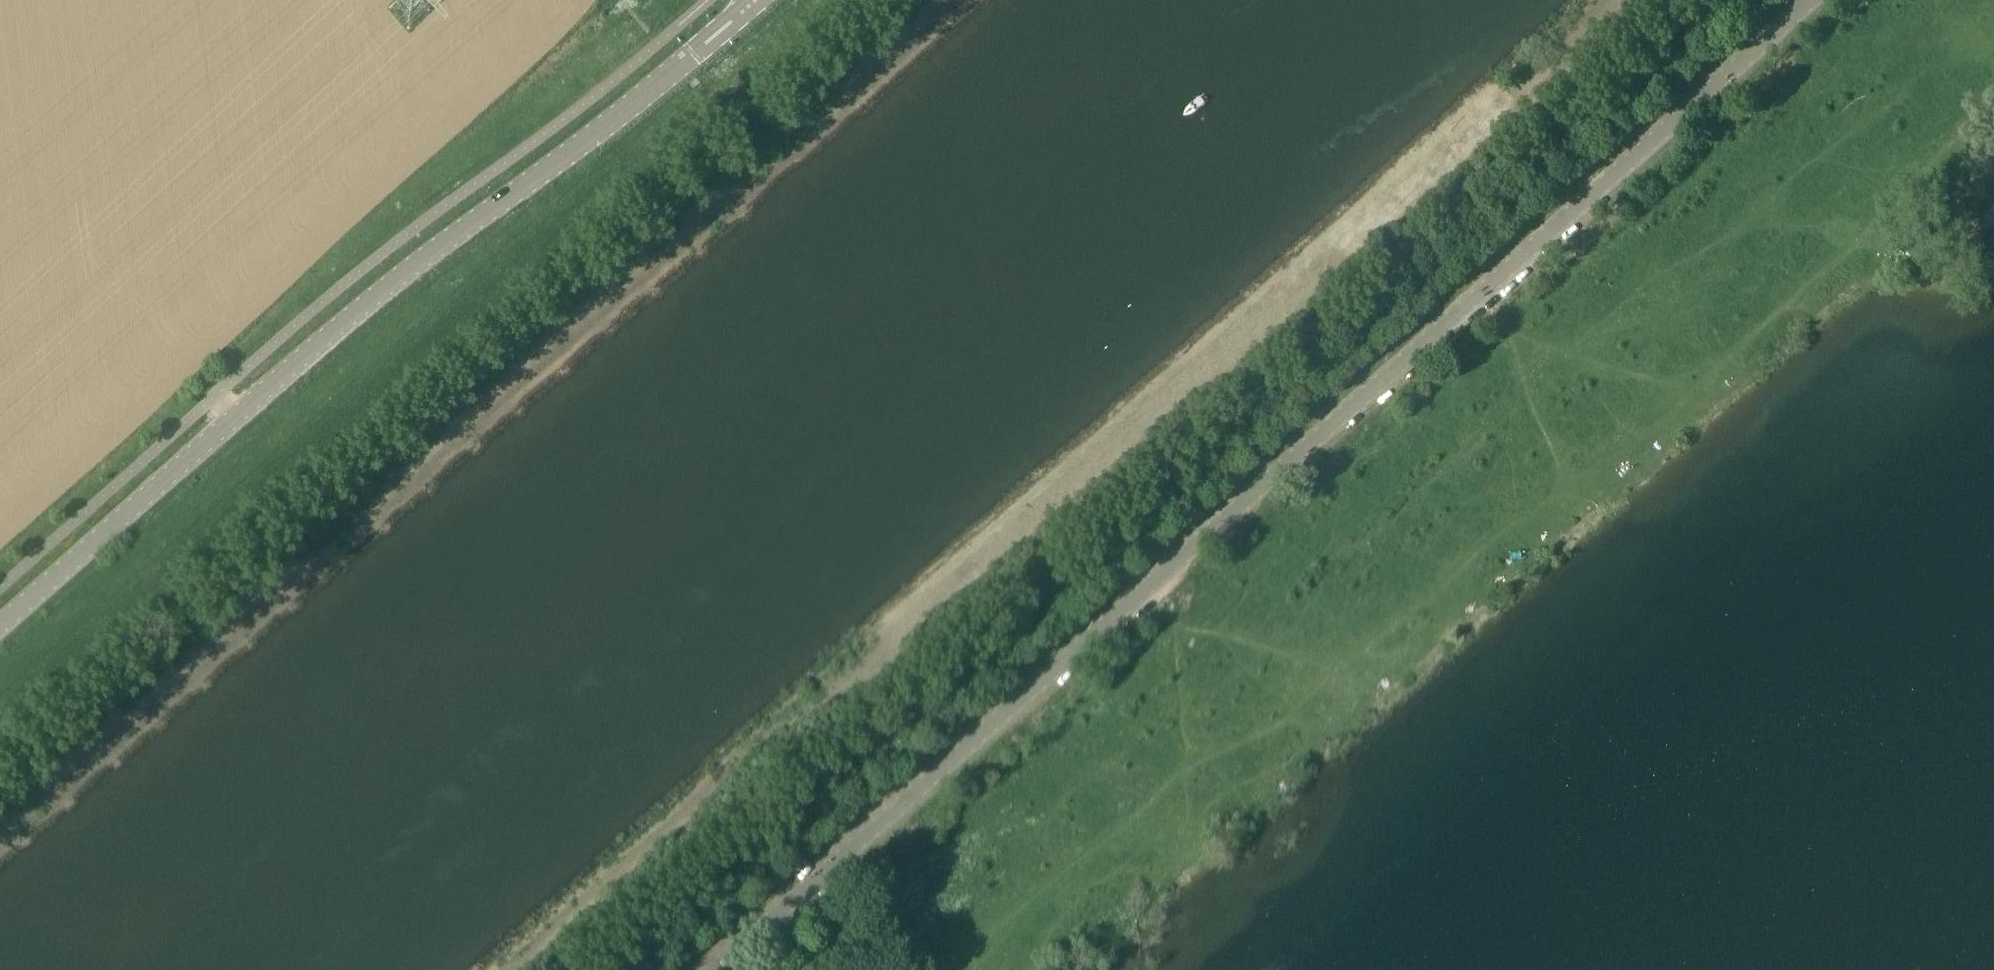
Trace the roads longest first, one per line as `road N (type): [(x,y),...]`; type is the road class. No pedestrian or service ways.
road 1 (unclassified): [(709,969),(1802,0)]
road 2 (tertiary): [(0,627),(322,346),(625,113),(755,0)]

